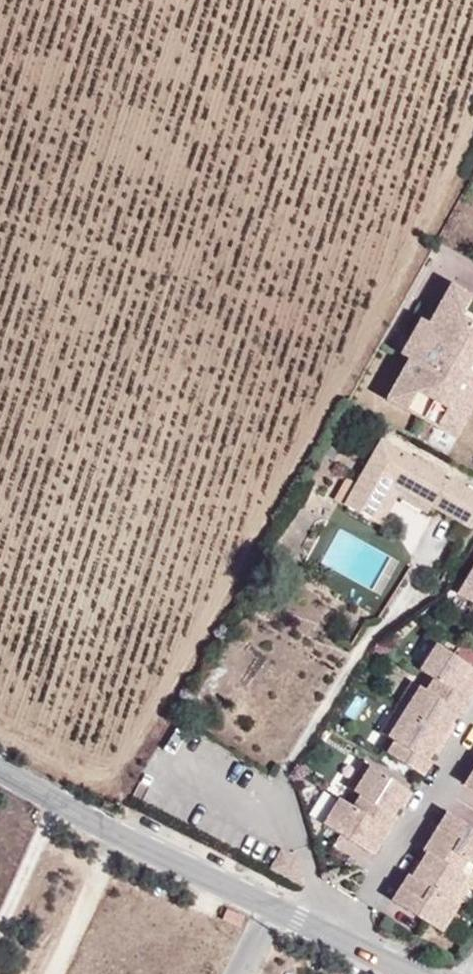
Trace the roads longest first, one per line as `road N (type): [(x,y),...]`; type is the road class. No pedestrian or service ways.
road 1 (tertiary): [(0,772),(410,973)]

